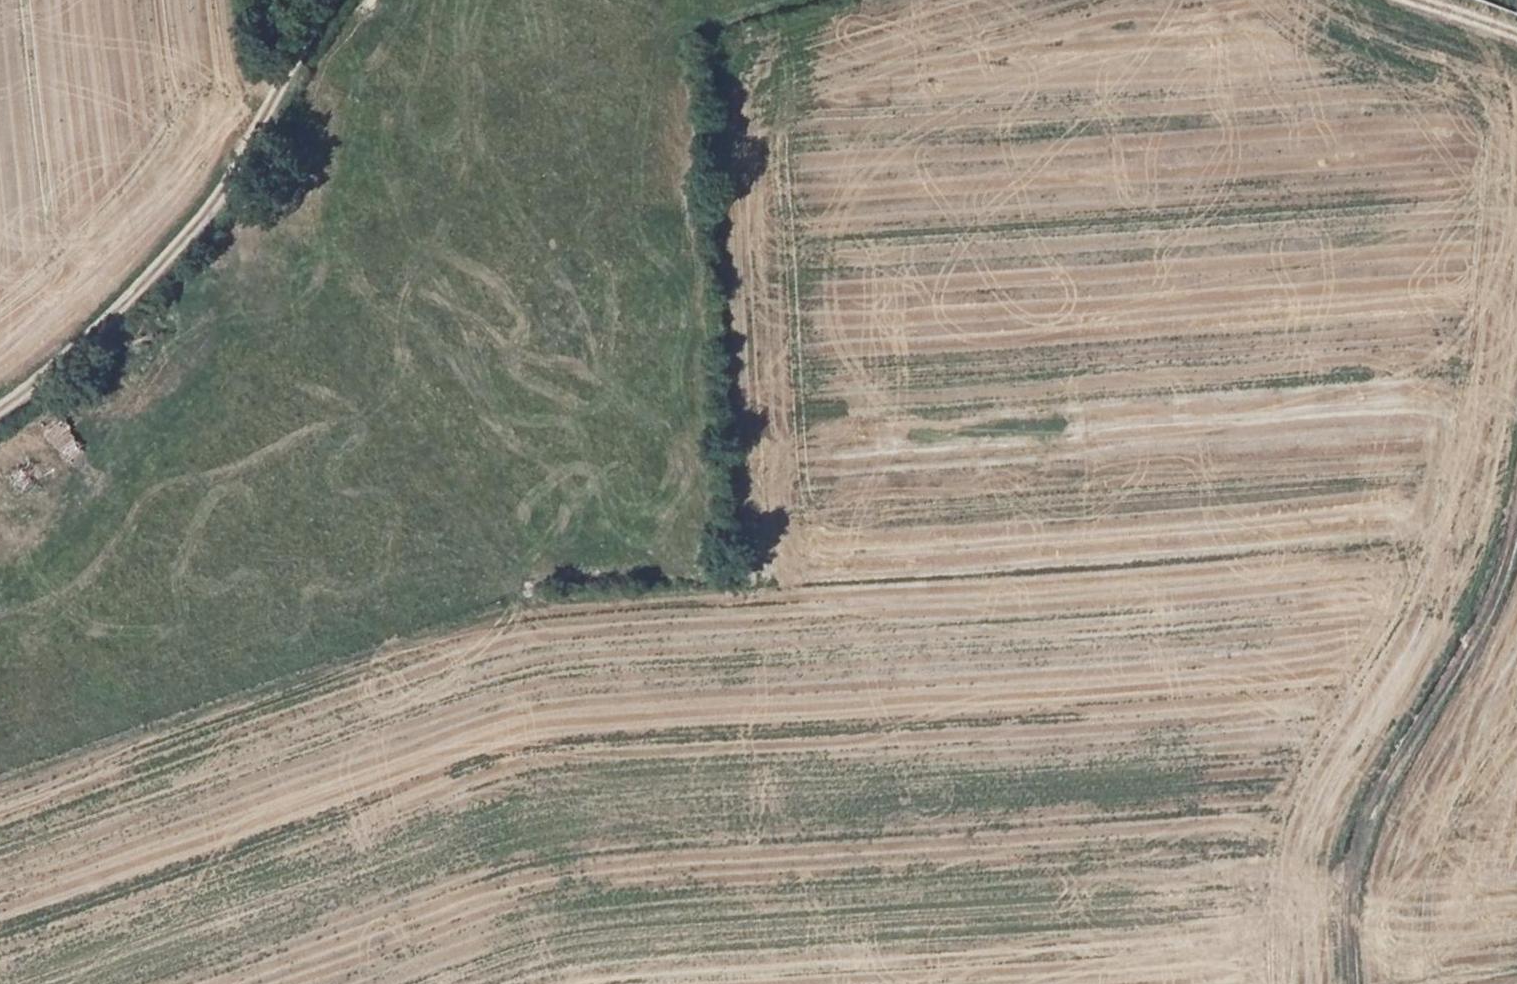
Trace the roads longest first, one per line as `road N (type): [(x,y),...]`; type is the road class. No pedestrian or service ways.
road 1 (track): [(0,414),(25,399),(210,217),(335,0)]
road 2 (track): [(1516,497),(1439,692),(1351,831),(1361,983)]

